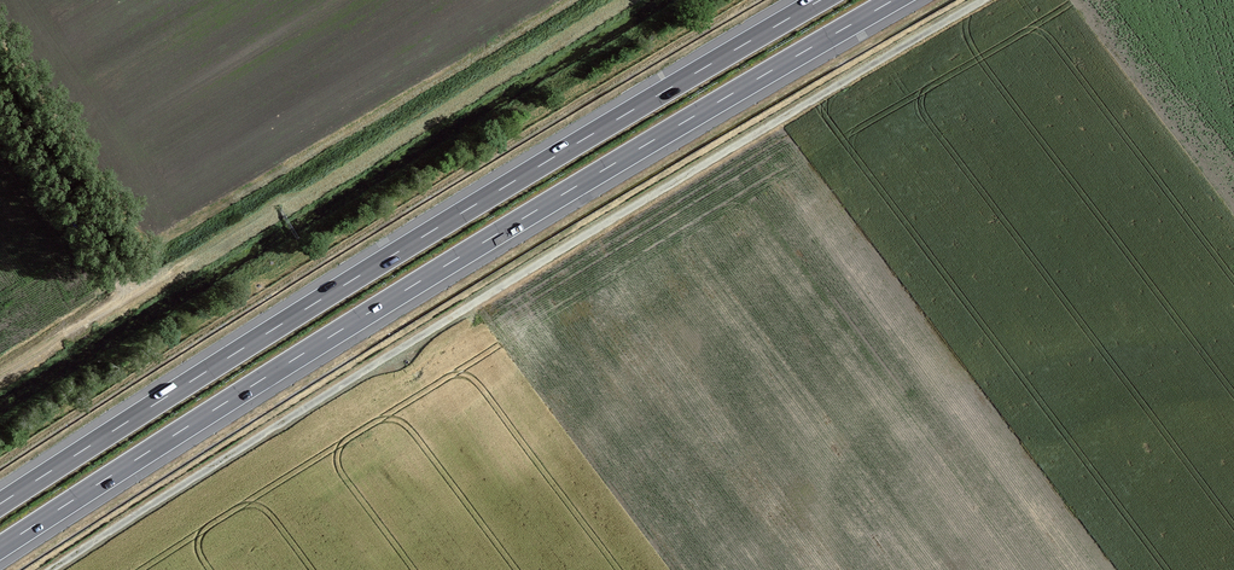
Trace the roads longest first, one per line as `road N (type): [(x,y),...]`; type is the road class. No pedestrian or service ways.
road 1 (track): [(984,0),(444,322),(51,569)]
road 2 (motorway): [(0,548),(412,286),(893,0)]
road 3 (motorway): [(821,0),(392,255),(0,504)]

